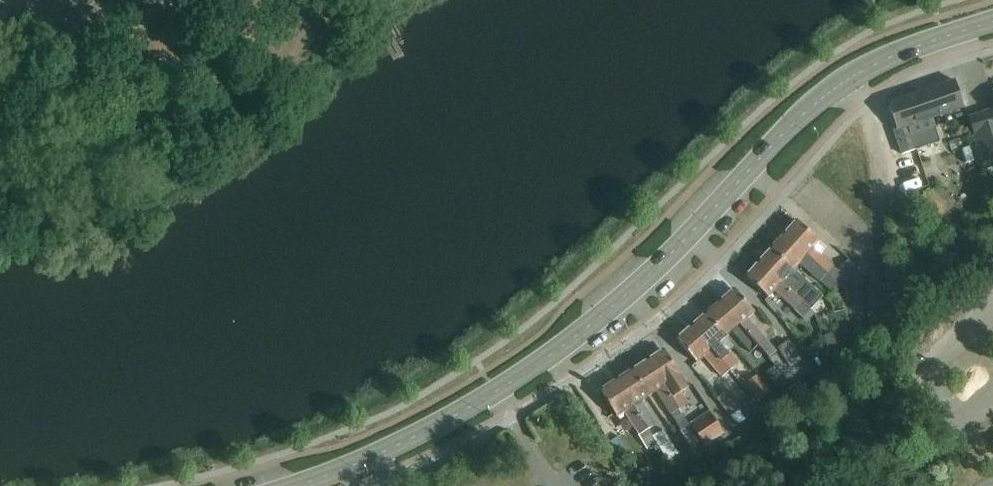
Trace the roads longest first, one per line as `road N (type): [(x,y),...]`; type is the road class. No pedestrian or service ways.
road 1 (tertiary): [(295,485),(395,446),(498,391),(633,289),(833,90),(913,47),(992,22)]
road 2 (track): [(44,0),(141,15),(204,0)]

